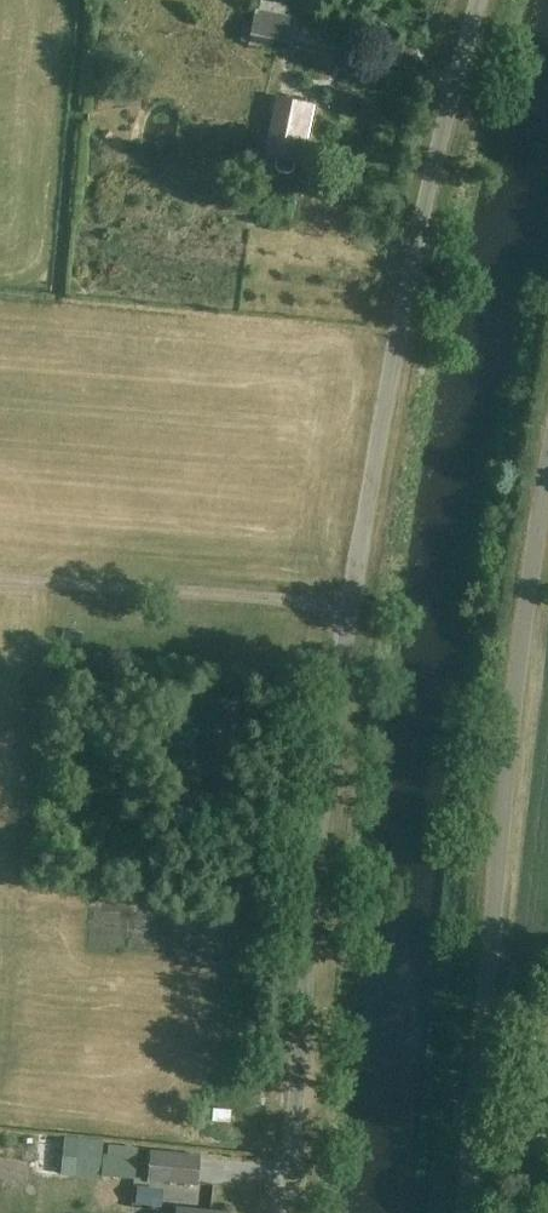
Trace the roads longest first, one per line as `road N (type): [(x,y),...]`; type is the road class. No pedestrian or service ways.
road 1 (unclassified): [(289,1212),(349,627),(422,235),(480,0)]
road 2 (unclassified): [(466,1212),(521,633),(547,462)]

